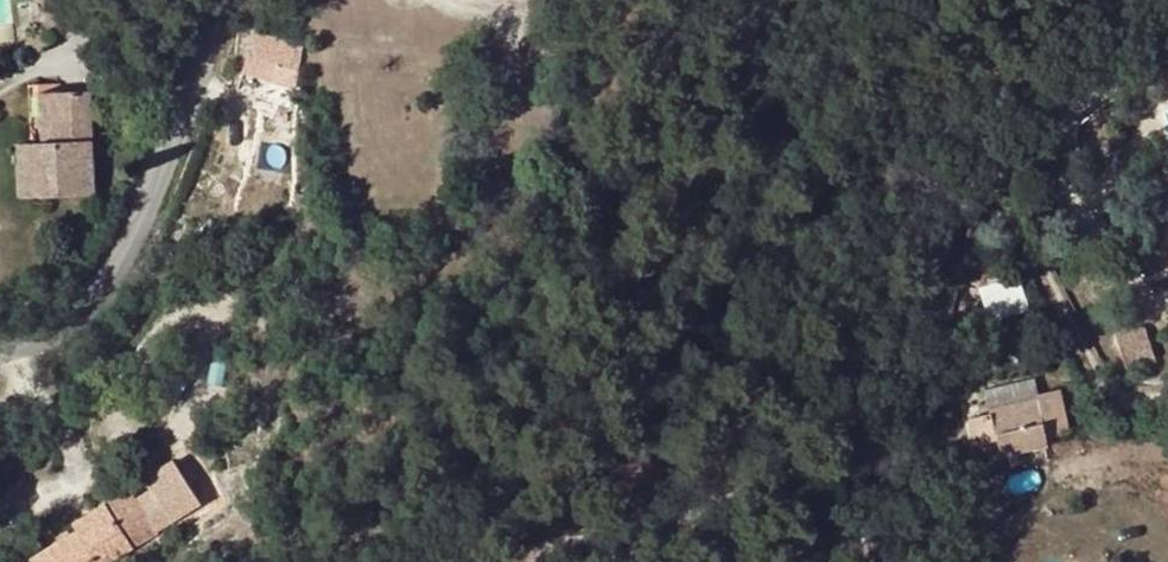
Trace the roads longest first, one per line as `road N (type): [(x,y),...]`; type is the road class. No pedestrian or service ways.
road 1 (unclassified): [(995,186),(963,223),(868,408),(616,561)]
road 2 (unclassified): [(225,0),(135,233),(106,284),(57,332),(0,356)]
road 3 (residential): [(995,186),(1109,381),(1127,398),(1167,393)]
road 4 (unclassified): [(1167,64),(1024,151),(995,186)]

